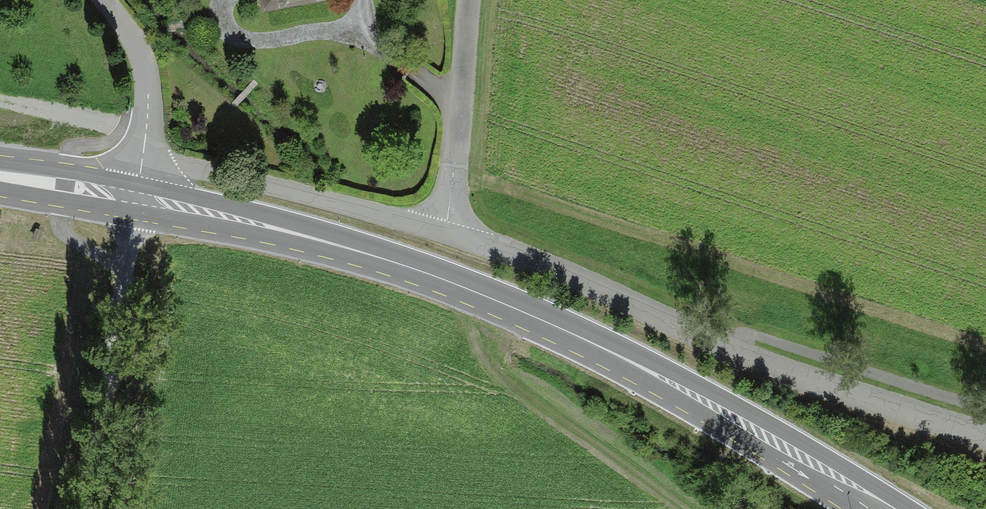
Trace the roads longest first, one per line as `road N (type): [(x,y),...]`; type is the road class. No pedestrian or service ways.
road 1 (primary): [(874,508),(701,399),(556,325),(413,269),(139,198)]
road 2 (unclassified): [(445,231),(580,278),(700,337),(828,386),(985,437)]
road 3 (track): [(95,508),(143,230),(139,198)]
road 4 (unclassified): [(143,160),(445,231)]
road 5 (unclassified): [(445,231),(468,0)]
road 6 (unclassified): [(143,160),(148,93),(141,59),(105,0)]
road 7 (primary): [(139,198),(0,176)]
road 8 (track): [(0,97),(123,127)]

